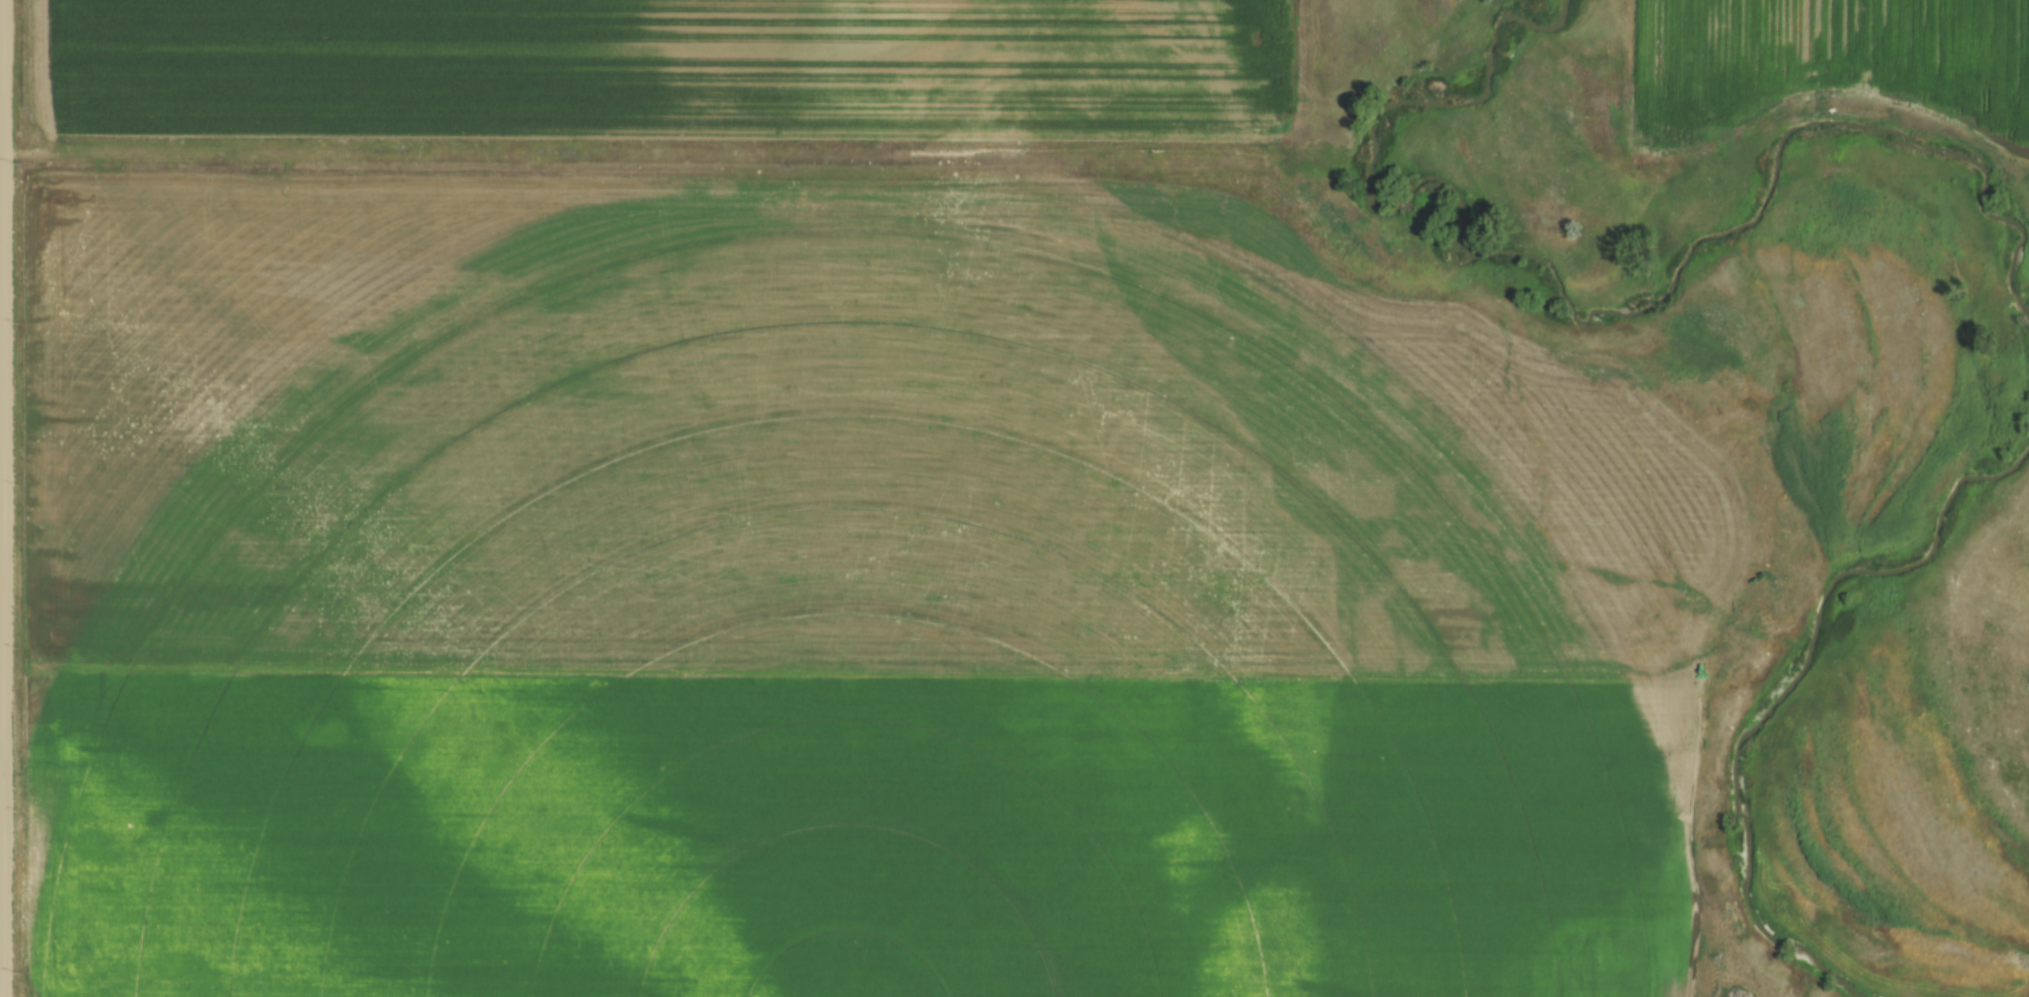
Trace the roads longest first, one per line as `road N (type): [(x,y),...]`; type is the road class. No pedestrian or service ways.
road 1 (residential): [(5,996),(9,0)]

